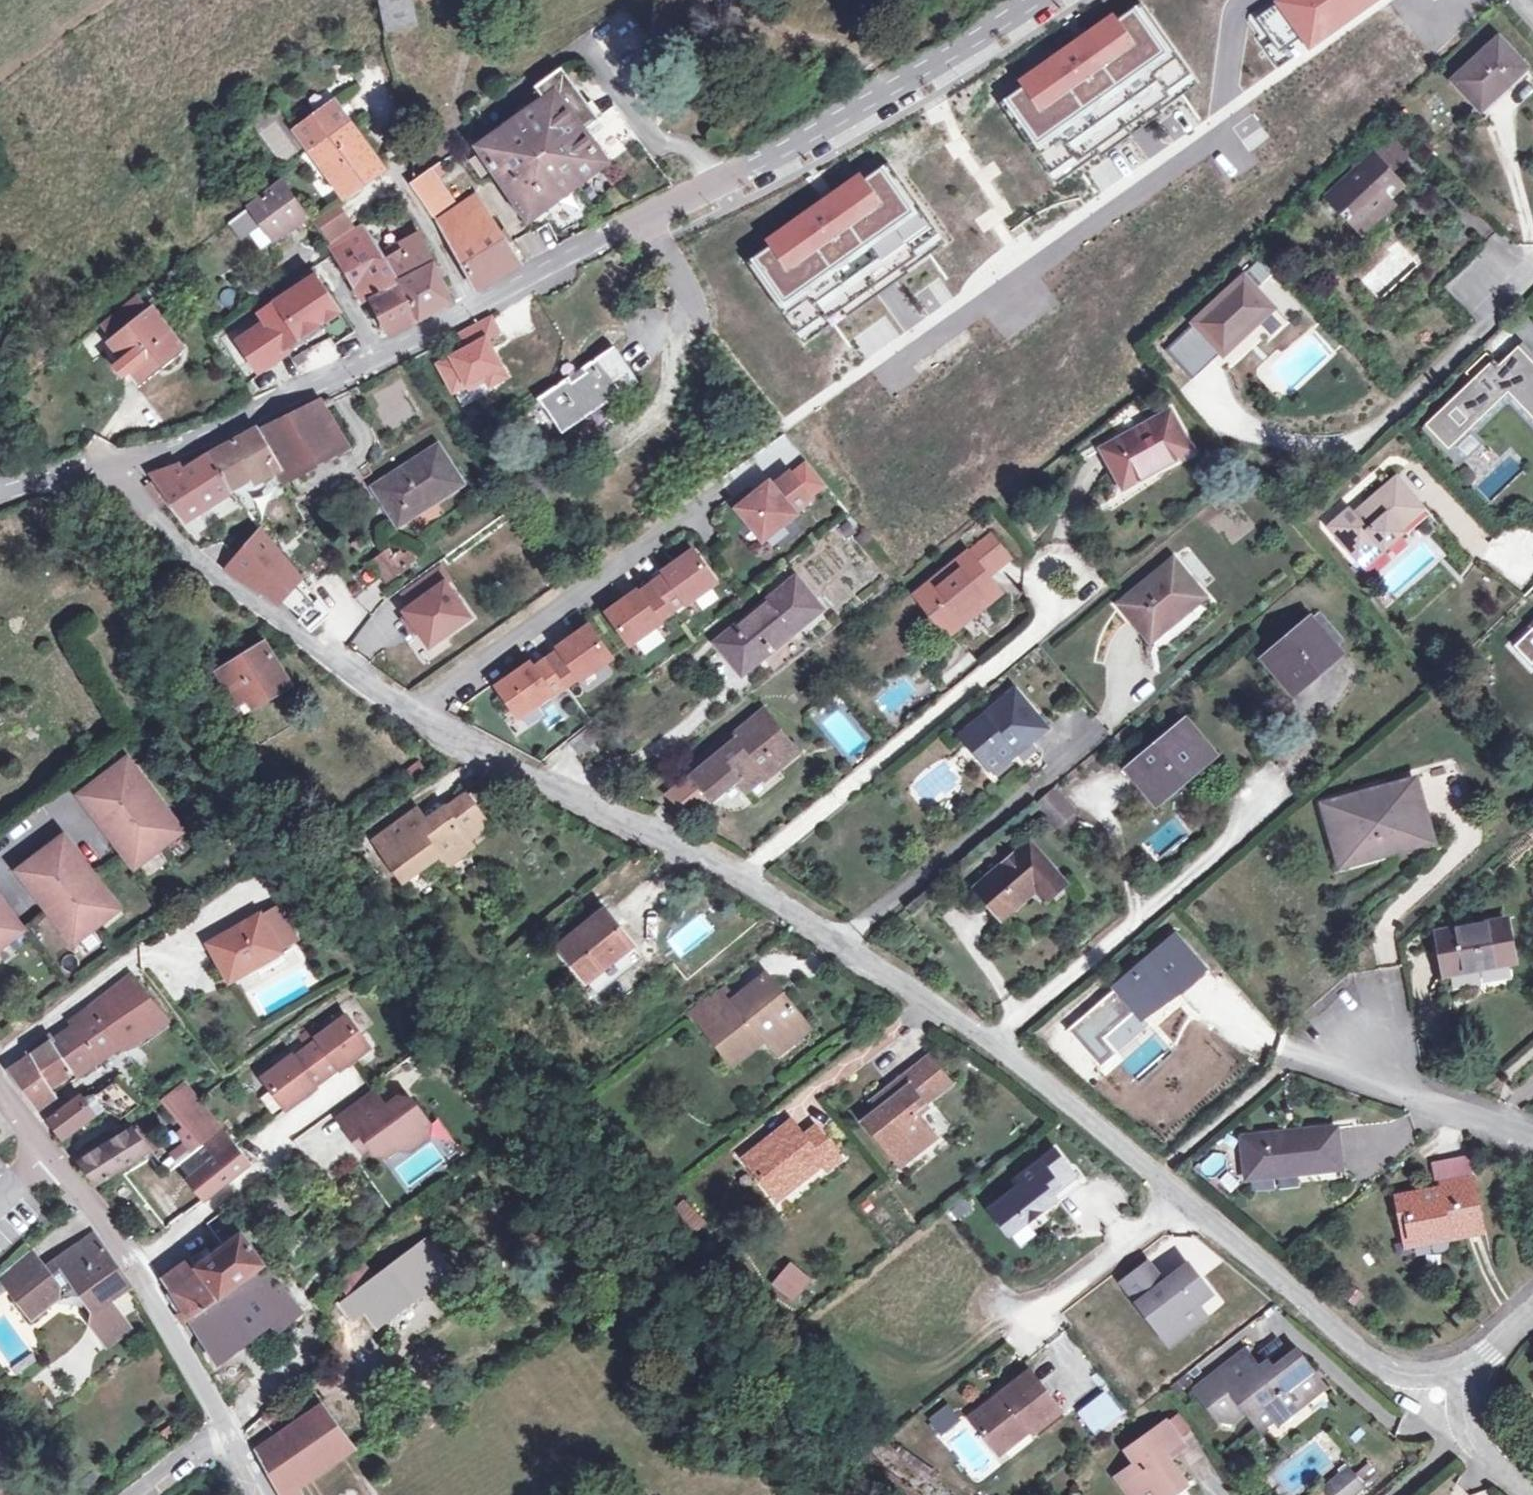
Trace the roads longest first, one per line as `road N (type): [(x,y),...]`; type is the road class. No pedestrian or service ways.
road 1 (tertiary): [(1036,0),(793,138),(317,388),(190,443),(113,466)]
road 2 (residential): [(1423,1396),(990,1045)]
road 3 (residential): [(729,876),(1093,574)]
road 4 (residential): [(990,1045),(1288,786)]
road 5 (residential): [(413,710),(187,550),(113,466)]
road 6 (residential): [(413,710),(720,491)]
road 7 (residential): [(729,876),(413,710)]
road 8 (residential): [(990,1045),(729,876)]
road 9 (residential): [(1332,1038),(1387,1087),(1532,1138)]
road 10 (residential): [(131,1269),(0,1092)]
road 11 (residential): [(225,1440),(131,1269)]
road 12 (residential): [(131,1269),(269,1163)]
road 13 (residential): [(1530,1494),(1423,1396)]
road 14 (residential): [(1423,1396),(1532,1303)]

